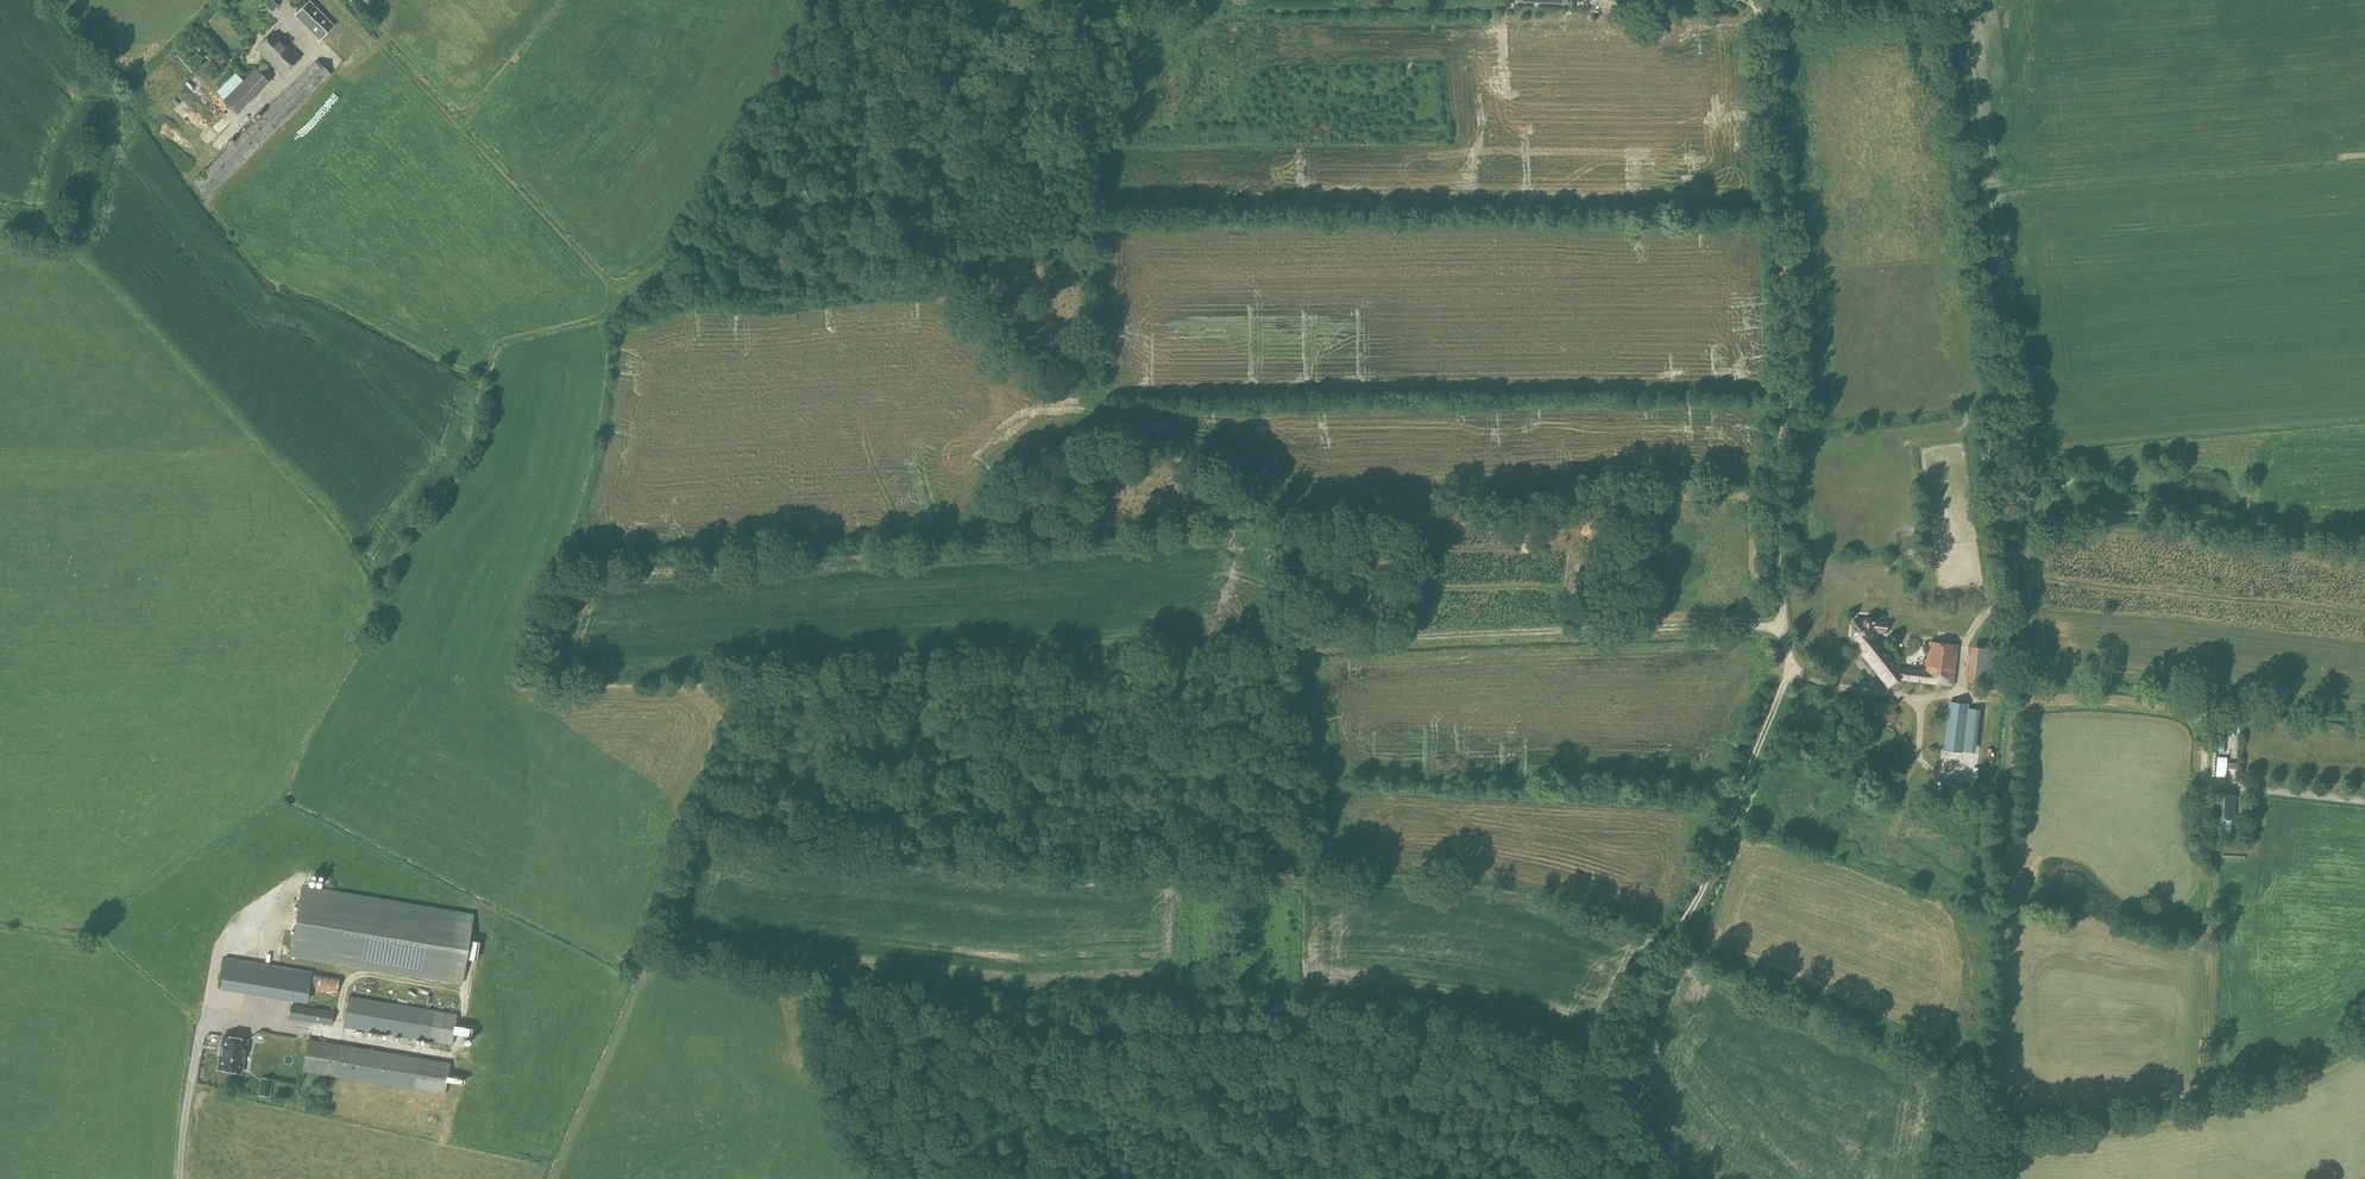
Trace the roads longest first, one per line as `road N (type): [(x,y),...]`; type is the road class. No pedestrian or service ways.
road 1 (unclassified): [(1788,670),(1776,484),(1791,387),(1759,0)]
road 2 (track): [(2364,801),(2203,780),(2203,712),(2099,700),(1907,698),(1788,670)]
road 3 (track): [(1604,1067),(1645,982),(1707,883),(1788,670)]
road 4 (track): [(632,957),(643,980),(557,1178)]

